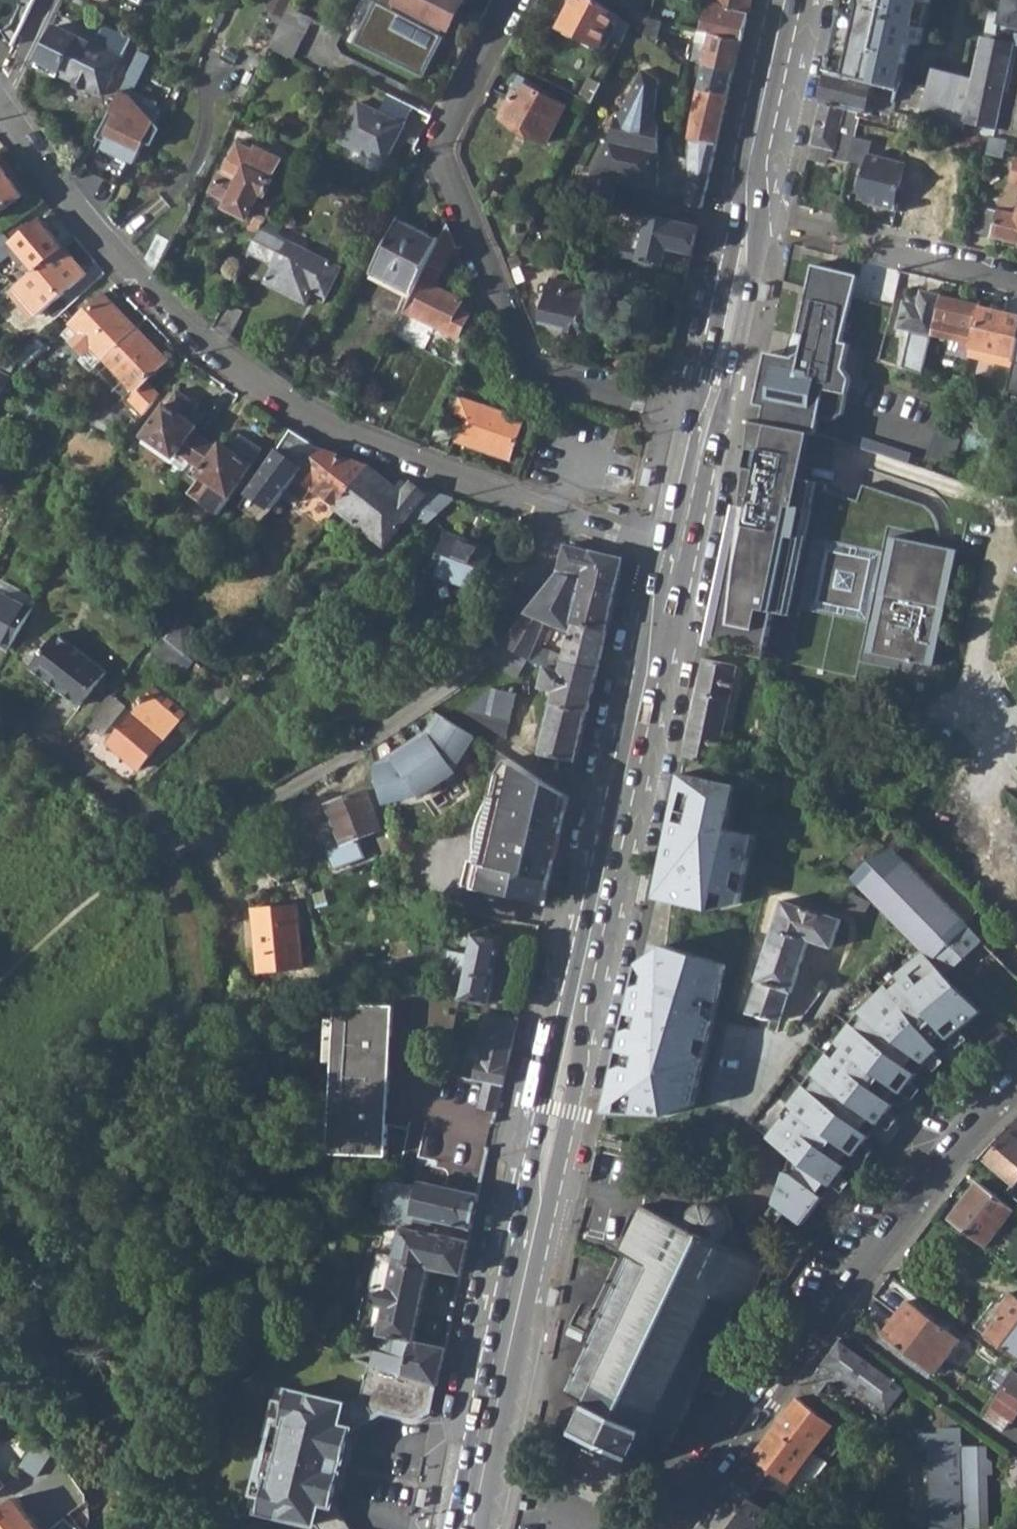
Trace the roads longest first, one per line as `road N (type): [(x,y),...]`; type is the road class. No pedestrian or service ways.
road 1 (primary): [(671,560),(459,1528)]
road 2 (residential): [(556,521),(545,568),(485,654),(399,727),(179,846),(0,709)]
road 3 (residential): [(0,114),(107,255),(266,395),(340,437),(556,521)]
road 4 (residential): [(697,420),(547,382),(527,369),(443,162),(443,139),(518,0)]
road 5 (residential): [(663,1528),(967,1131),(1016,1084)]
road 6 (primary): [(792,0),(697,420)]
road 7 (residential): [(873,244),(1016,279)]
road 8 (primary): [(697,420),(671,560)]
road 9 (residential): [(556,521),(671,560)]

